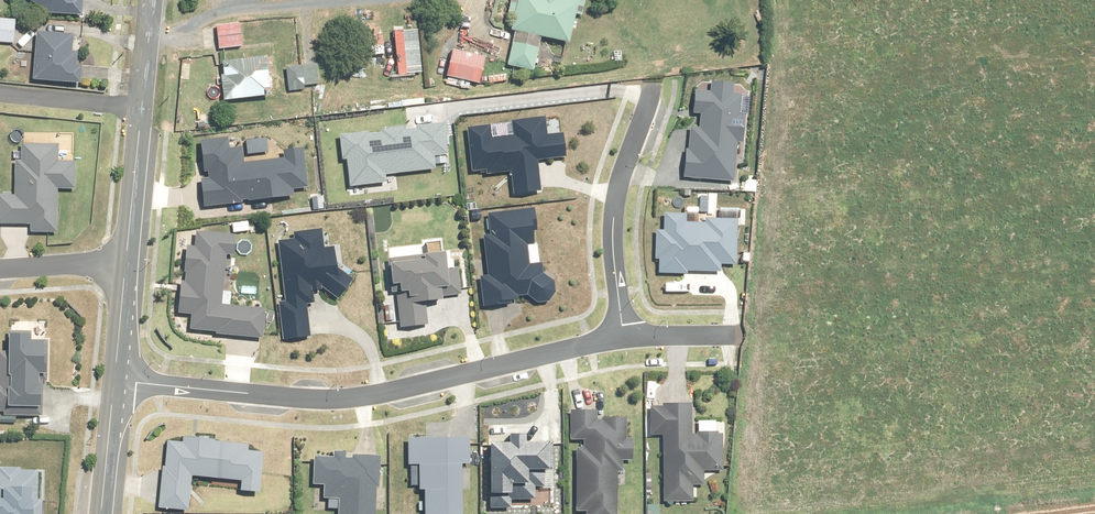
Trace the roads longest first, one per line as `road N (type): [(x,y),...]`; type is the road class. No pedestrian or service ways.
road 1 (residential): [(115,381),(345,400),(625,334)]
road 2 (residential): [(625,334),(616,214),(653,87)]
road 3 (unclassified): [(141,109),(125,261)]
road 4 (residential): [(0,95),(141,109)]
road 5 (unclassified): [(115,381),(101,513)]
road 6 (residential): [(0,269),(125,261)]
road 7 (unclassified): [(125,261),(115,381)]

